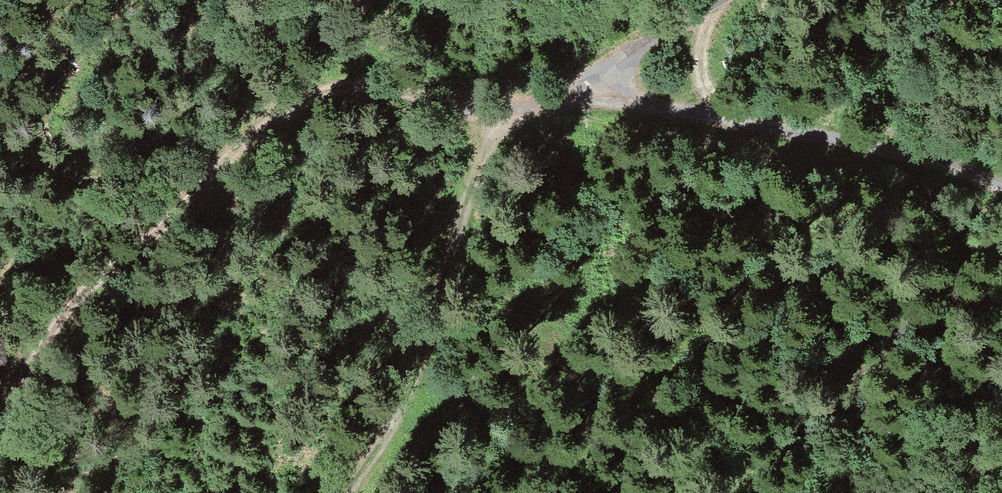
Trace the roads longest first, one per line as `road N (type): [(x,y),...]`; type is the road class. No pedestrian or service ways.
road 1 (track): [(0,414),(30,364),(213,170),(261,131),(314,105),(406,96),(494,114),(567,94),(733,118),(1001,192)]
road 2 (track): [(494,114),(427,362),(345,492)]
road 3 (track): [(567,94),(731,0)]

